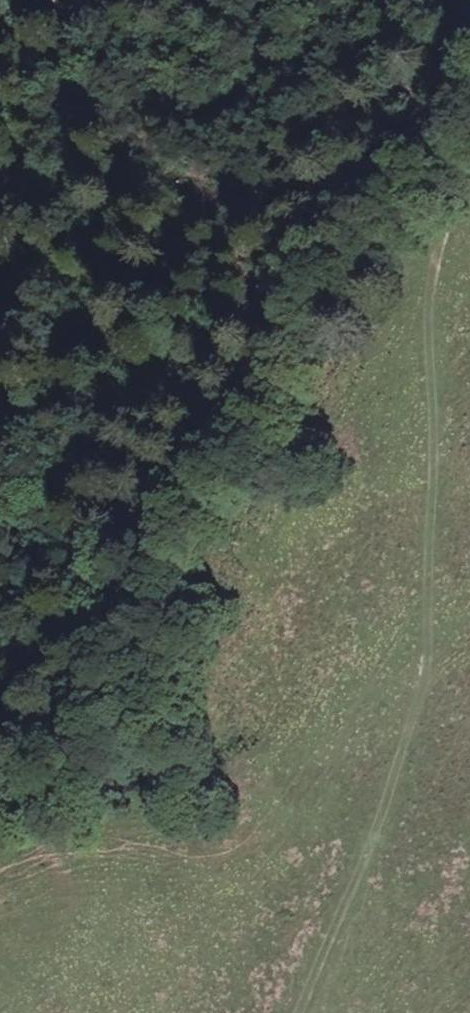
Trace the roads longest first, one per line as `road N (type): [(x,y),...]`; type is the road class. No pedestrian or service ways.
road 1 (track): [(298,1012),(410,729),(429,639),(430,316),(441,237),(469,154)]
road 2 (track): [(469,135),(433,158),(361,233),(195,511),(110,722),(46,769),(0,781)]

